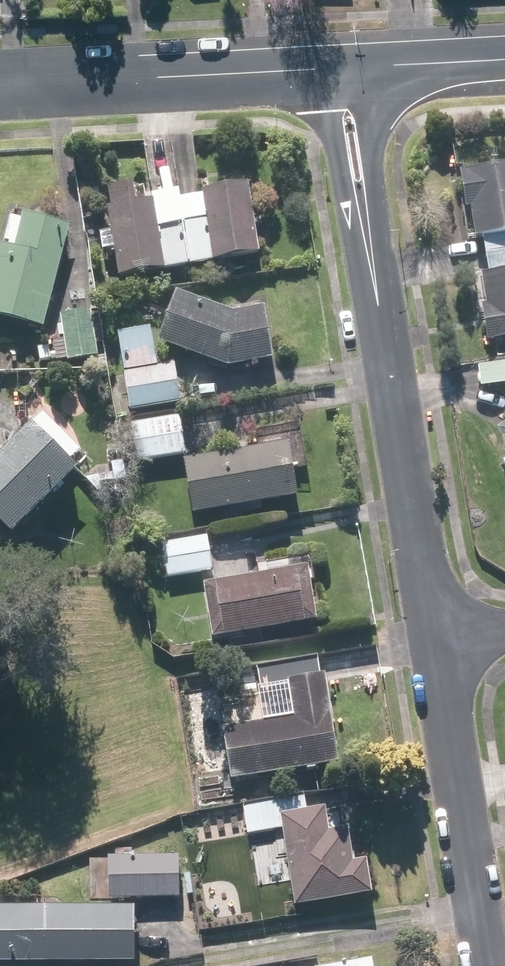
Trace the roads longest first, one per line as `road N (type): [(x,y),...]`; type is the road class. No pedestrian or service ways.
road 1 (residential): [(344,73),(433,645)]
road 2 (residential): [(344,73),(0,89)]
road 3 (residential): [(433,645),(490,965)]
road 4 (residential): [(504,51),(344,73)]

